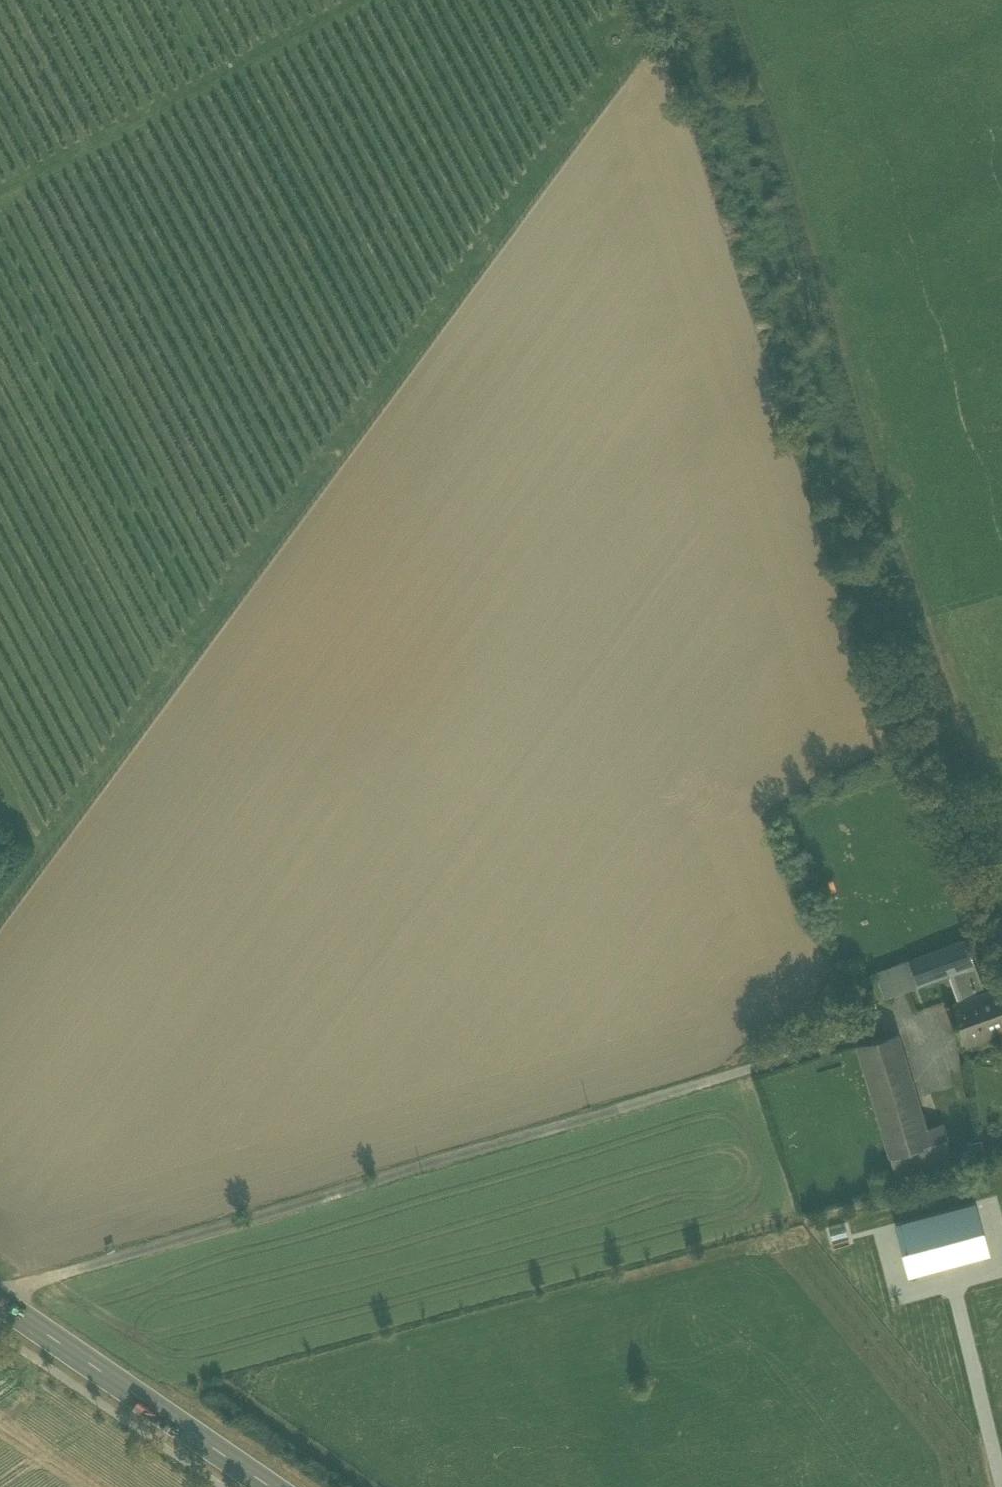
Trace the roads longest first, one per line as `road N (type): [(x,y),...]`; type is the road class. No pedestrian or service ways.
road 1 (primary): [(272,1486),(0,1300)]

